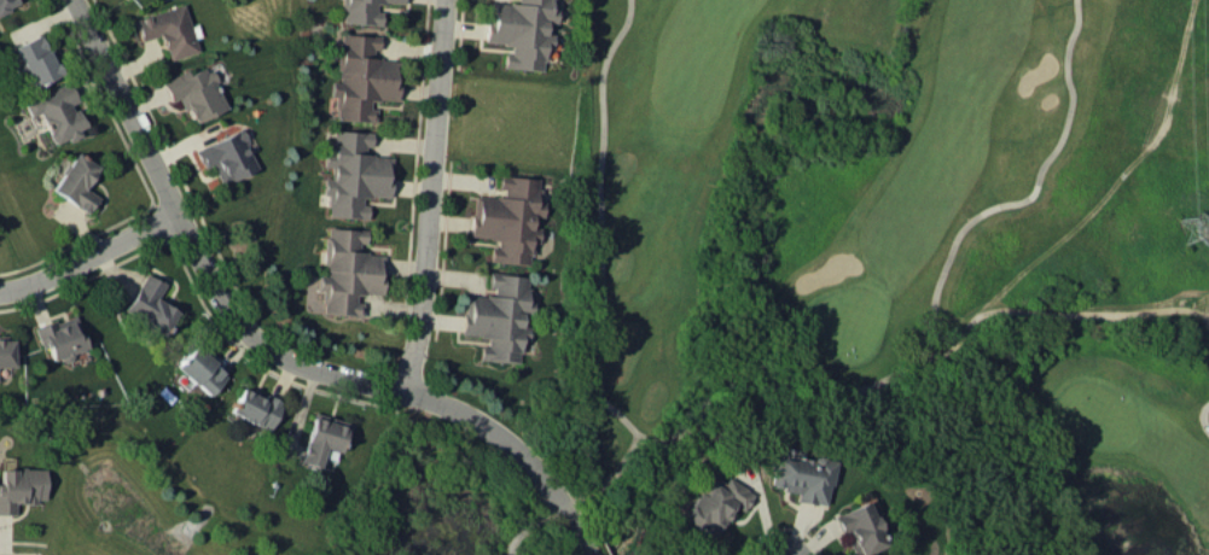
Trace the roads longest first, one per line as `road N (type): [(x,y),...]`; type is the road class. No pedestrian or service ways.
road 1 (residential): [(584,554),(536,471),(486,427),(426,398),(291,358),(238,321),(76,0)]
road 2 (residential): [(403,391),(419,323),(446,0)]
road 3 (residential): [(179,212),(0,290)]

